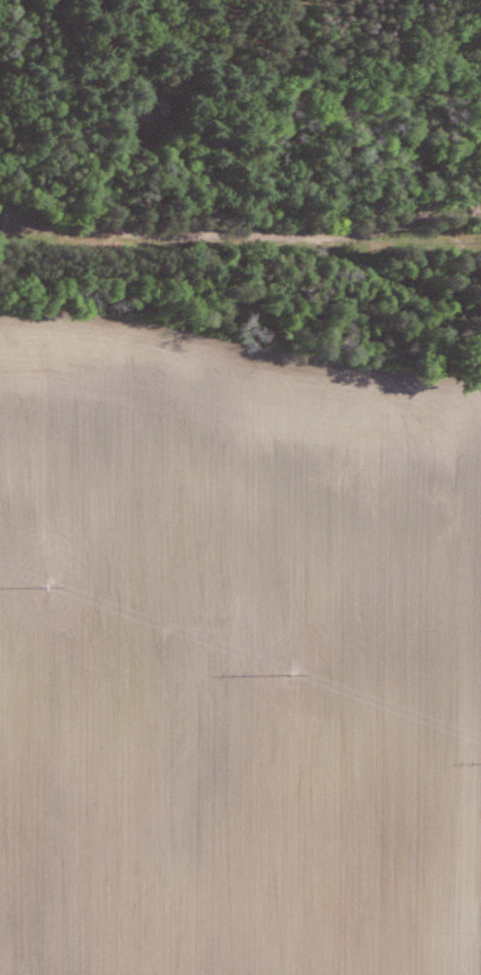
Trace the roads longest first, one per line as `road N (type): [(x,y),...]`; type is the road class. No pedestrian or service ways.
road 1 (residential): [(0,224),(480,256)]

